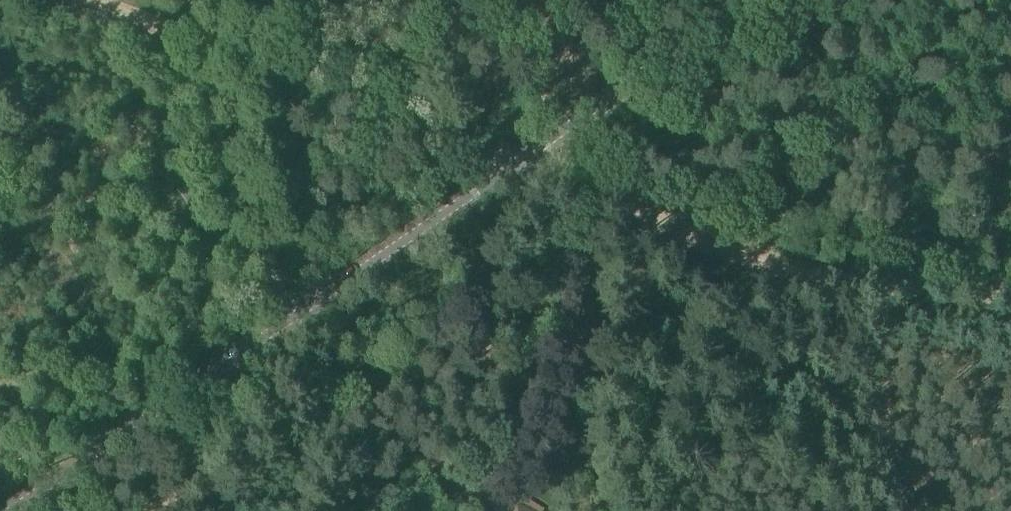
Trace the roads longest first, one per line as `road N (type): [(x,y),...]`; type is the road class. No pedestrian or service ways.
road 1 (tertiary): [(289,315),(524,164),(733,0)]
road 2 (track): [(1010,287),(894,277),(779,252),(524,164)]
road 3 (track): [(83,0),(524,164)]
road 4 (tertiary): [(10,510),(289,315)]
road 5 (unclassified): [(289,315),(222,51)]

